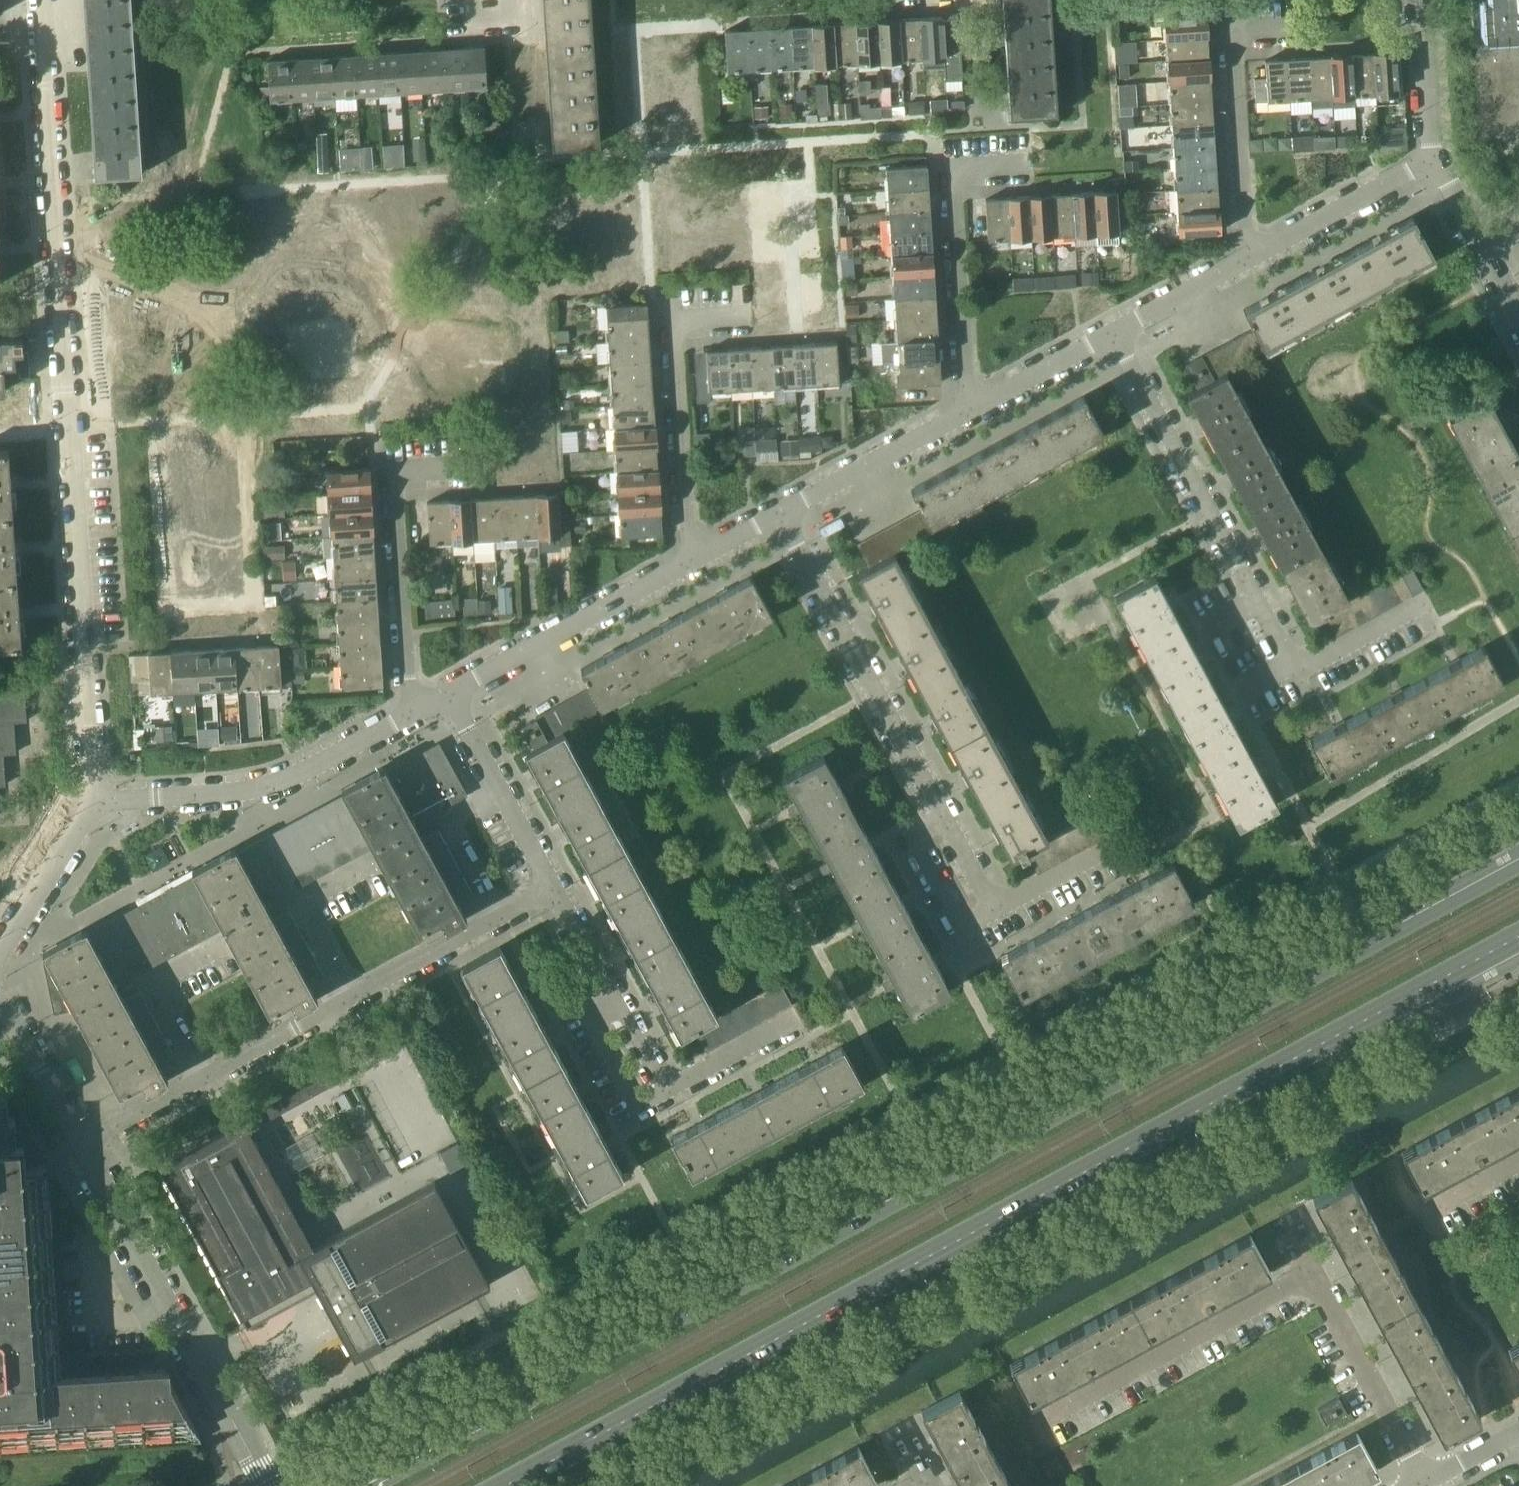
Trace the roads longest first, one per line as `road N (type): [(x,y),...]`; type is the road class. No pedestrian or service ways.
road 1 (secondary): [(1518,858),(704,1300),(581,1352),(526,1392),(347,1485)]
road 2 (secondary): [(510,1485),(1518,937)]
road 3 (residential): [(92,803),(40,0)]
road 4 (residential): [(79,1146),(553,888)]
road 5 (residential): [(1114,331),(1296,666),(1428,599)]
road 6 (residential): [(947,822),(781,513)]
road 7 (residential): [(92,803),(239,793),(298,776),(417,711)]
road 8 (residential): [(967,412),(950,169),(1024,164)]
road 9 (residential): [(690,561),(674,322),(749,317)]
road 10 (residential): [(417,711),(407,679),(395,473),(466,468)]
road 11 (residential): [(1047,1420),(1309,1277)]
road 12 (residential): [(1253,258),(1245,232),(1232,31),(1289,27)]
road 13 (residential): [(79,1146),(216,1394)]
road 14 (residential): [(446,695),(690,561)]
road 15 (residential): [(1426,1482),(1309,1277)]
road 16 (residential): [(553,888),(446,695)]
road 17 (residential): [(781,513),(967,412)]
road 18 (residential): [(1253,258),(1433,159)]
road 19 (residential): [(1518,315),(1433,159)]
road 20 (residential): [(0,948),(92,803)]
road 21 (residential): [(947,822),(915,840),(960,926),(993,908)]
road 22 (residential): [(967,412),(1114,331)]
road 23 (residential): [(0,998),(79,1146)]
road 24 (residential): [(607,985),(592,1019),(638,1105),(665,1091)]
road 25 (residential): [(1433,159),(1421,0)]
road 26 (residential): [(1114,331),(1253,258)]
road 27 (residential): [(993,908),(1129,837)]
road 28 (residential): [(665,1091),(797,1016)]
road 29 (residential): [(665,1091),(607,985)]

